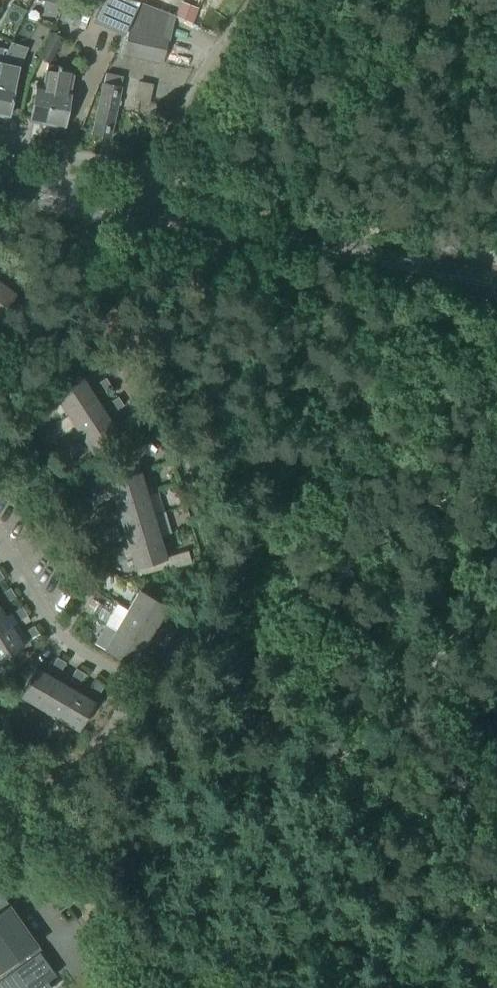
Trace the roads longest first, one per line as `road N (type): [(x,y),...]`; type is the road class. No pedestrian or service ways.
road 1 (secondary): [(496,288),(136,214)]
road 2 (residential): [(27,808),(116,728),(134,692),(61,640),(0,547)]
road 3 (residential): [(256,0),(157,150),(136,214)]
road 4 (residential): [(151,987),(27,808)]
road 5 (secondary): [(136,214),(0,187)]

